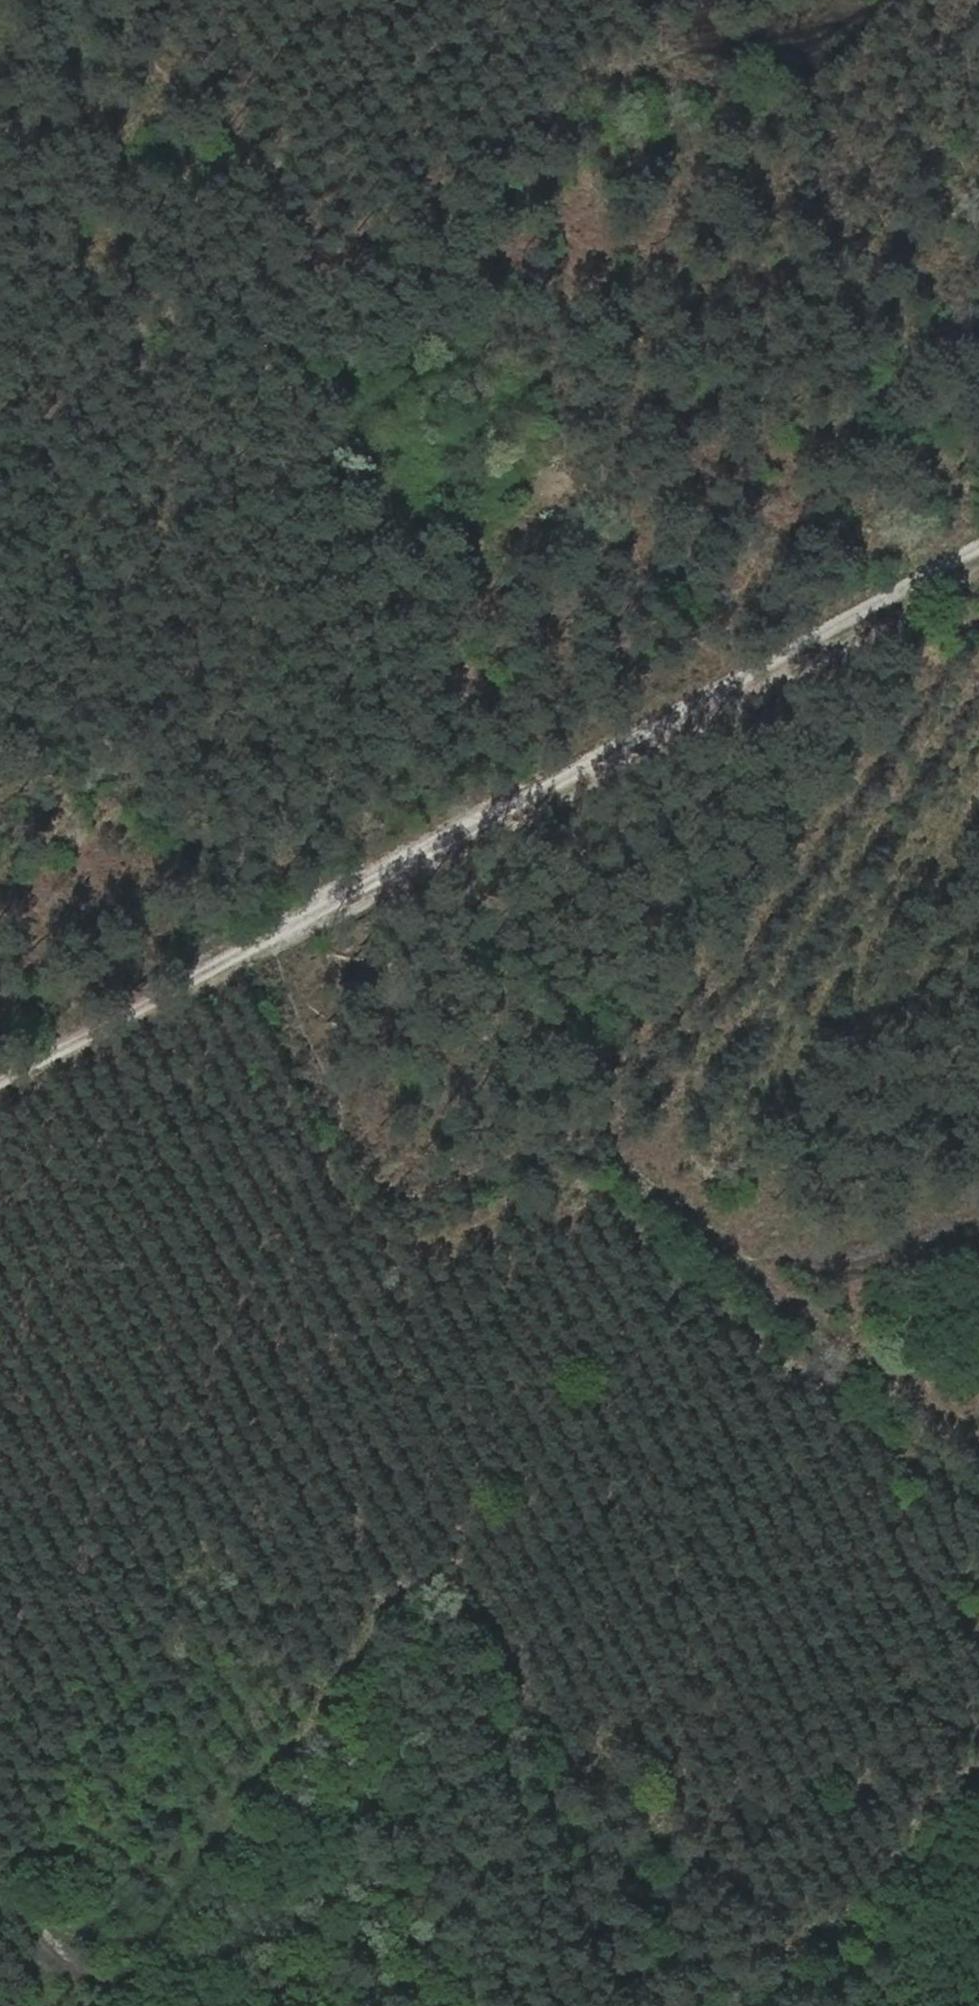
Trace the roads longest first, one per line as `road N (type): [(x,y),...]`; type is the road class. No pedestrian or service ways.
road 1 (track): [(978,557),(540,802),(0,1083)]
road 2 (track): [(128,0),(155,63),(239,149),(295,266),(335,272),(711,50),(783,51),(832,38),(880,0)]
road 3 (track): [(0,1891),(66,1962),(131,1984),(311,1942),(412,2005)]

